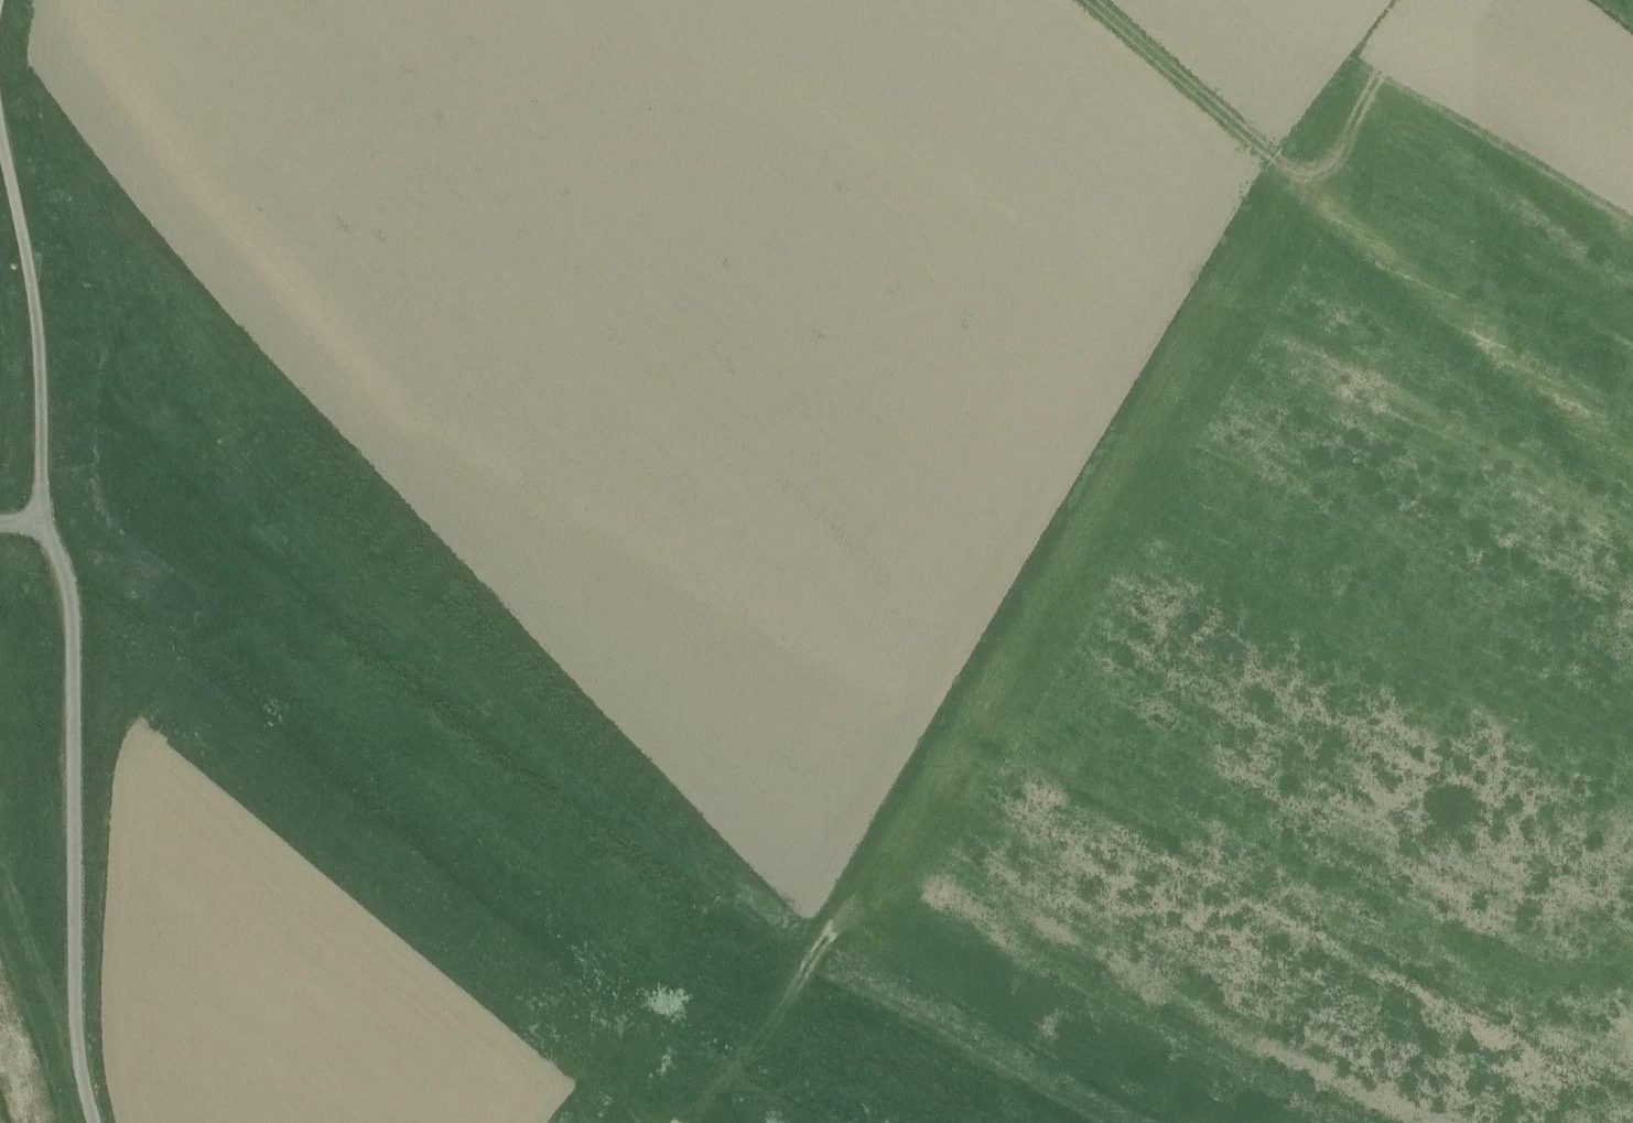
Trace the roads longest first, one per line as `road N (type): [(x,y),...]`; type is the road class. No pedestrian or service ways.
road 1 (unclassified): [(94,1122),(75,1011),(72,597),(48,536),(39,528),(0,526)]
road 2 (track): [(1287,169),(1087,0)]

